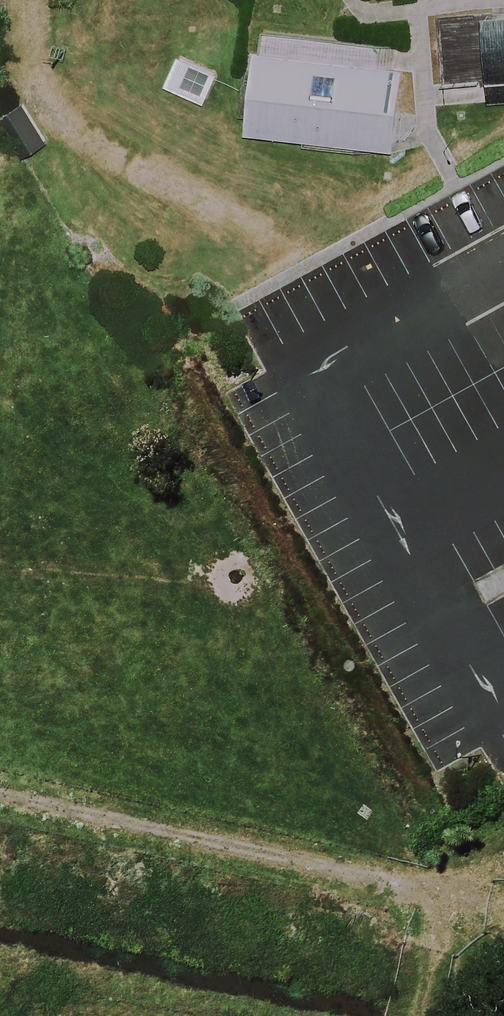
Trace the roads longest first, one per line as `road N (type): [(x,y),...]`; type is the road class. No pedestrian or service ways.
road 1 (track): [(0,789),(503,907)]
road 2 (track): [(321,270),(11,83)]
road 3 (track): [(0,128),(31,0)]
road 4 (track): [(437,891),(414,1015)]

